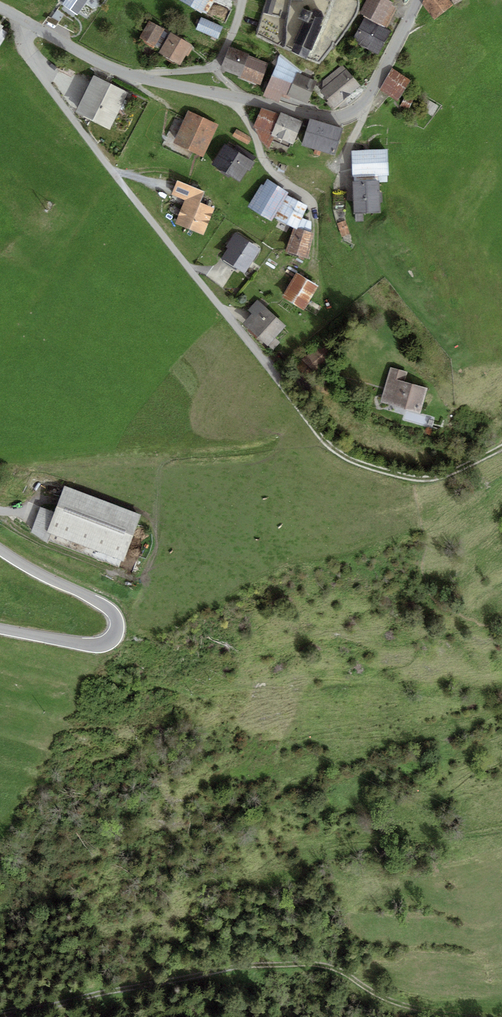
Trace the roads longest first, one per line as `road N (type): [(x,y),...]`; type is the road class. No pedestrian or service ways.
road 1 (track): [(0,1014),(225,972),(322,966),(383,998),(474,1016)]
road 2 (residential): [(282,384),(28,59),(23,39),(30,25)]
road 3 (unclassified): [(137,77),(341,115),(371,92),(418,0)]
road 4 (unclassified): [(0,629),(100,644),(118,624),(98,602),(0,550)]
road 5 (track): [(501,447),(429,480),(376,470),(336,451),(282,384)]
road 6 (residential): [(243,0),(213,66),(137,77)]
road 7 (track): [(127,577),(37,541),(0,515)]

